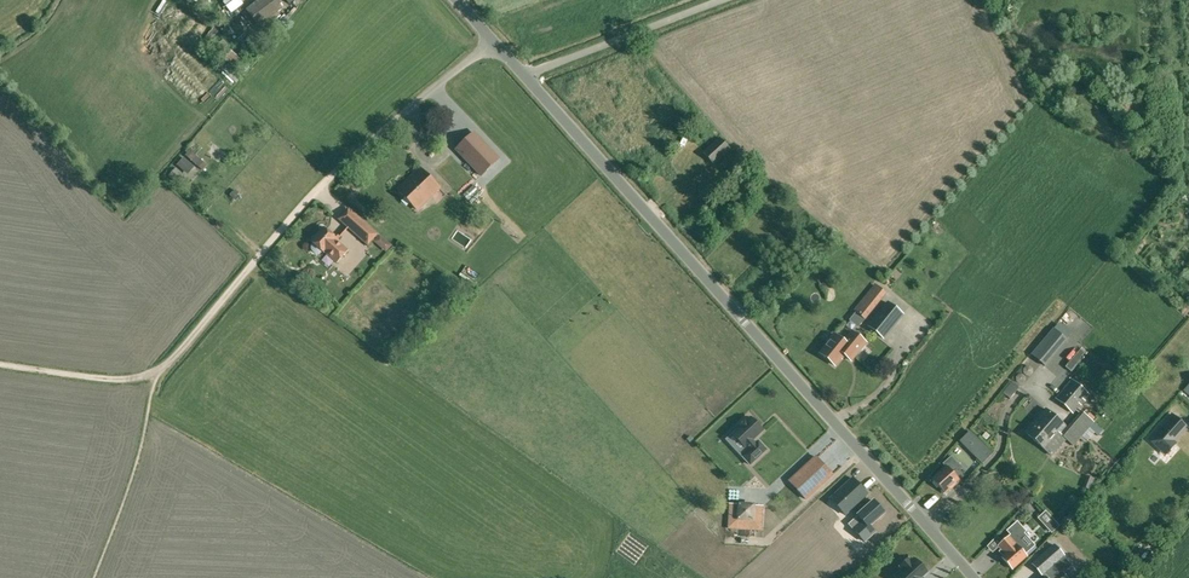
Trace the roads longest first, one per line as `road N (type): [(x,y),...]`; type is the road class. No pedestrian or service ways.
road 1 (unclassified): [(974,577),(526,77)]
road 2 (track): [(155,372),(333,175)]
road 3 (residential): [(333,175),(492,40)]
road 4 (unclassified): [(526,77),(719,0)]
road 5 (track): [(155,372),(112,379),(0,364)]

